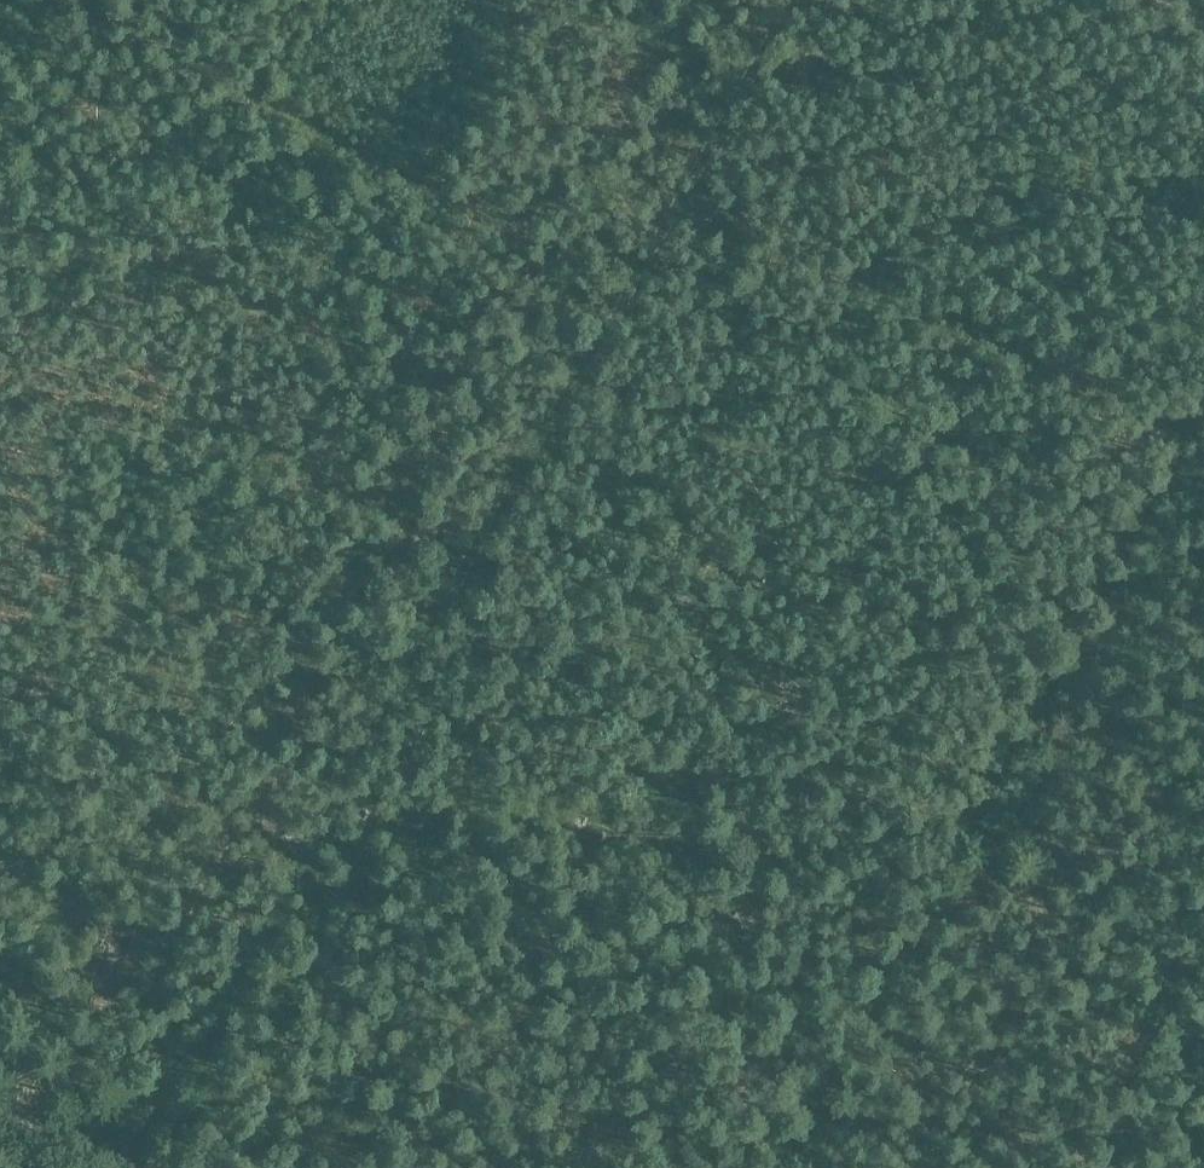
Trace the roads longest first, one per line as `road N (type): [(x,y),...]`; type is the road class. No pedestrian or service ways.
road 1 (track): [(123,1167),(0,1108)]

